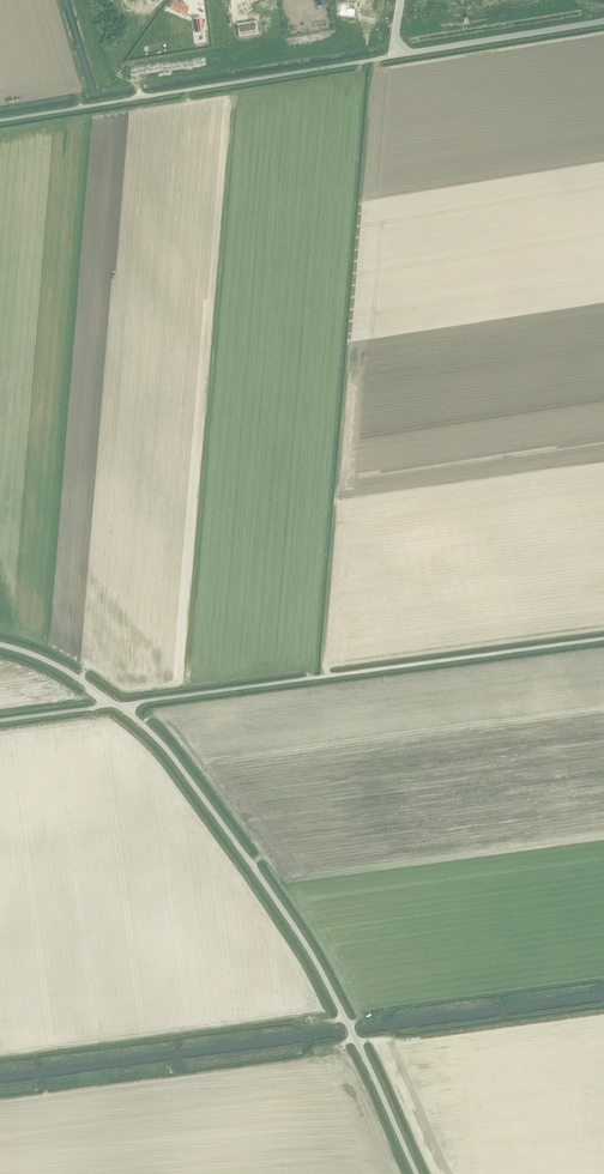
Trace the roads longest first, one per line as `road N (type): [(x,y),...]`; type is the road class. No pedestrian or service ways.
road 1 (unclassified): [(417,1173),(314,958),(171,754),(65,670),(0,644)]
road 2 (track): [(377,59),(328,676)]
road 3 (track): [(603,638),(124,710)]
road 4 (track): [(0,120),(399,55)]
road 5 (track): [(362,1017),(283,881),(198,762),(155,715),(143,725)]
road 6 (track): [(603,973),(395,1002),(349,1025)]
road 7 (track): [(0,133),(232,96)]
road 8 (unclassified): [(399,55),(603,22)]
road 9 (track): [(117,684),(55,645),(0,628)]

